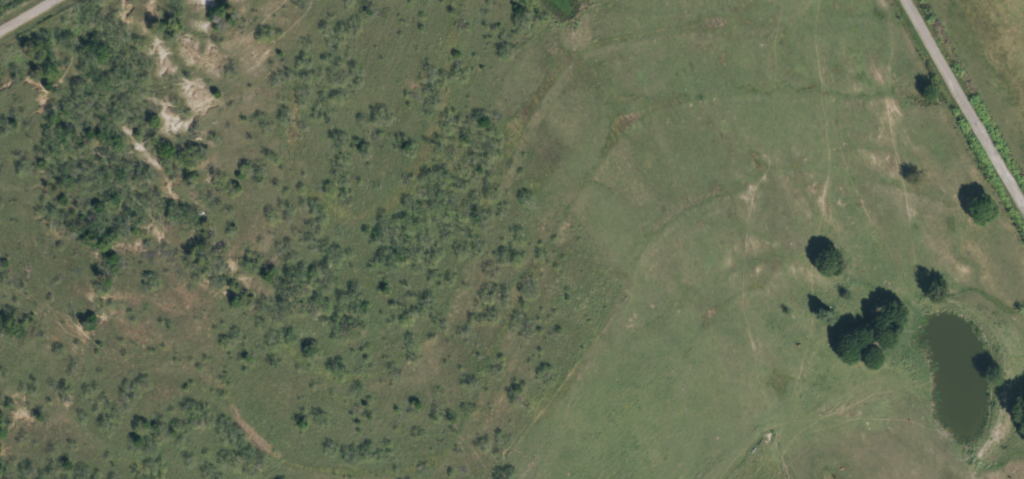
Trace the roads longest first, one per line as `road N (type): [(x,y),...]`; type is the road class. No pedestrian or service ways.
road 1 (residential): [(1023,212),(906,0)]

